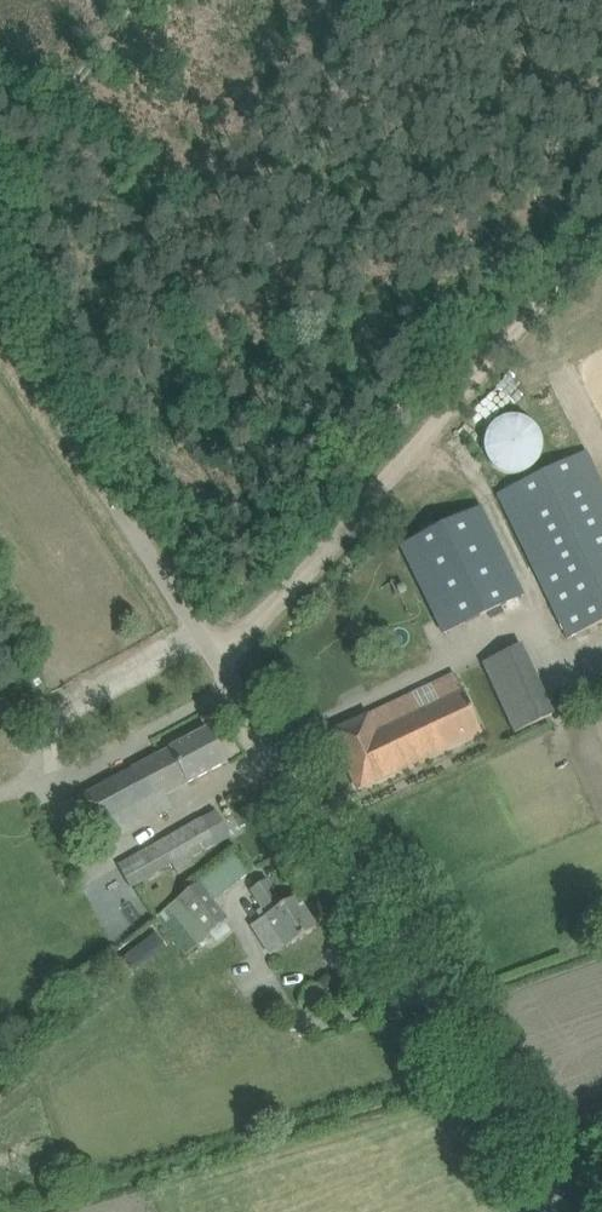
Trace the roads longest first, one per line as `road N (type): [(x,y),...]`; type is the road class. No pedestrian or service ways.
road 1 (unclassified): [(565,1211),(0,322)]
road 2 (track): [(209,648),(242,637),(601,231)]

